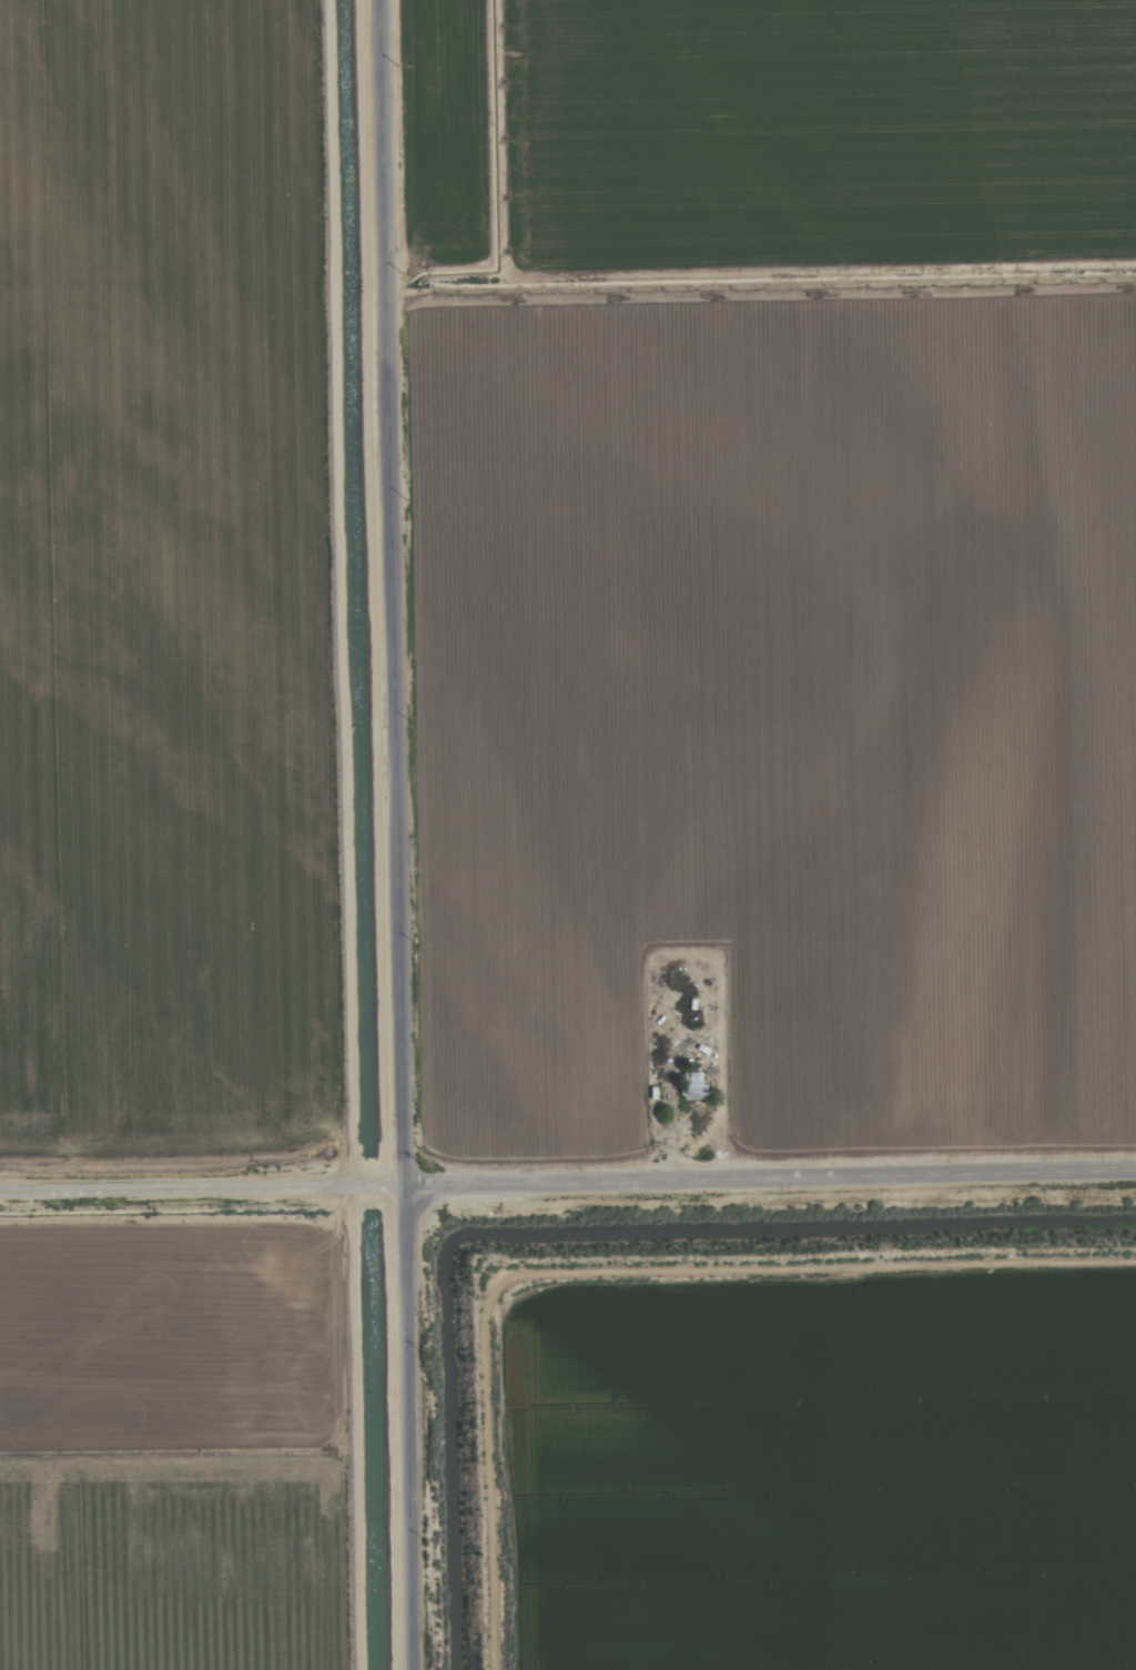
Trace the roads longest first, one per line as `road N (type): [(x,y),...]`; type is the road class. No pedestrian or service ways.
road 1 (residential): [(414,1669),(370,0)]
road 2 (residential): [(0,1196),(1135,1184)]

